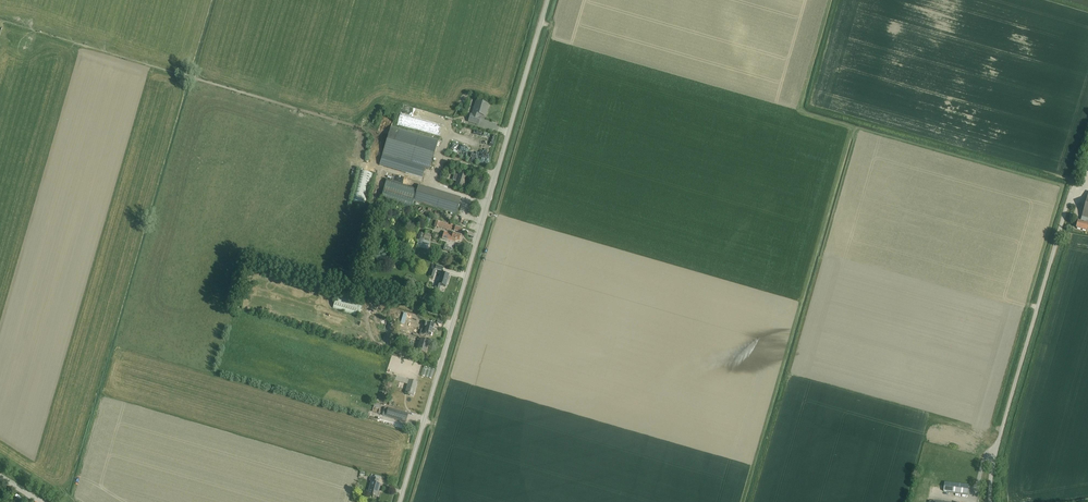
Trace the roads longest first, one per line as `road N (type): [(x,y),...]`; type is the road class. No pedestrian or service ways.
road 1 (unclassified): [(400,501),(548,0)]
road 2 (unclassified): [(990,501),(995,454),(1072,191)]

